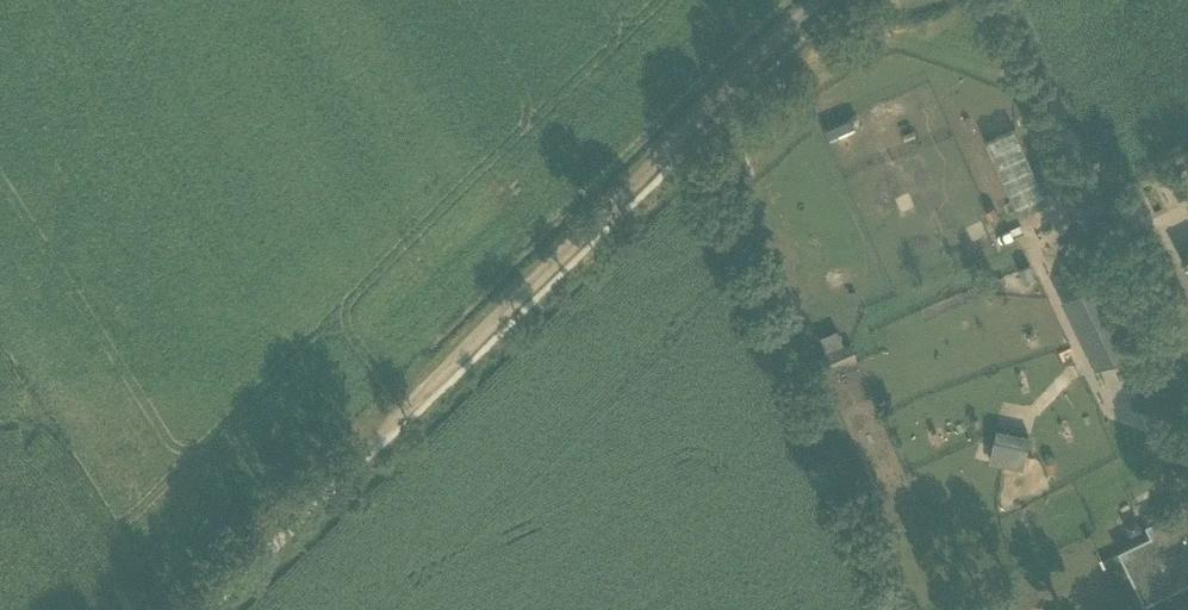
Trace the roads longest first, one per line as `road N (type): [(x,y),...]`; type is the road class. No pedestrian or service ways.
road 1 (track): [(344,483),(391,424),(825,0)]
road 2 (unclassified): [(344,483),(213,609)]

